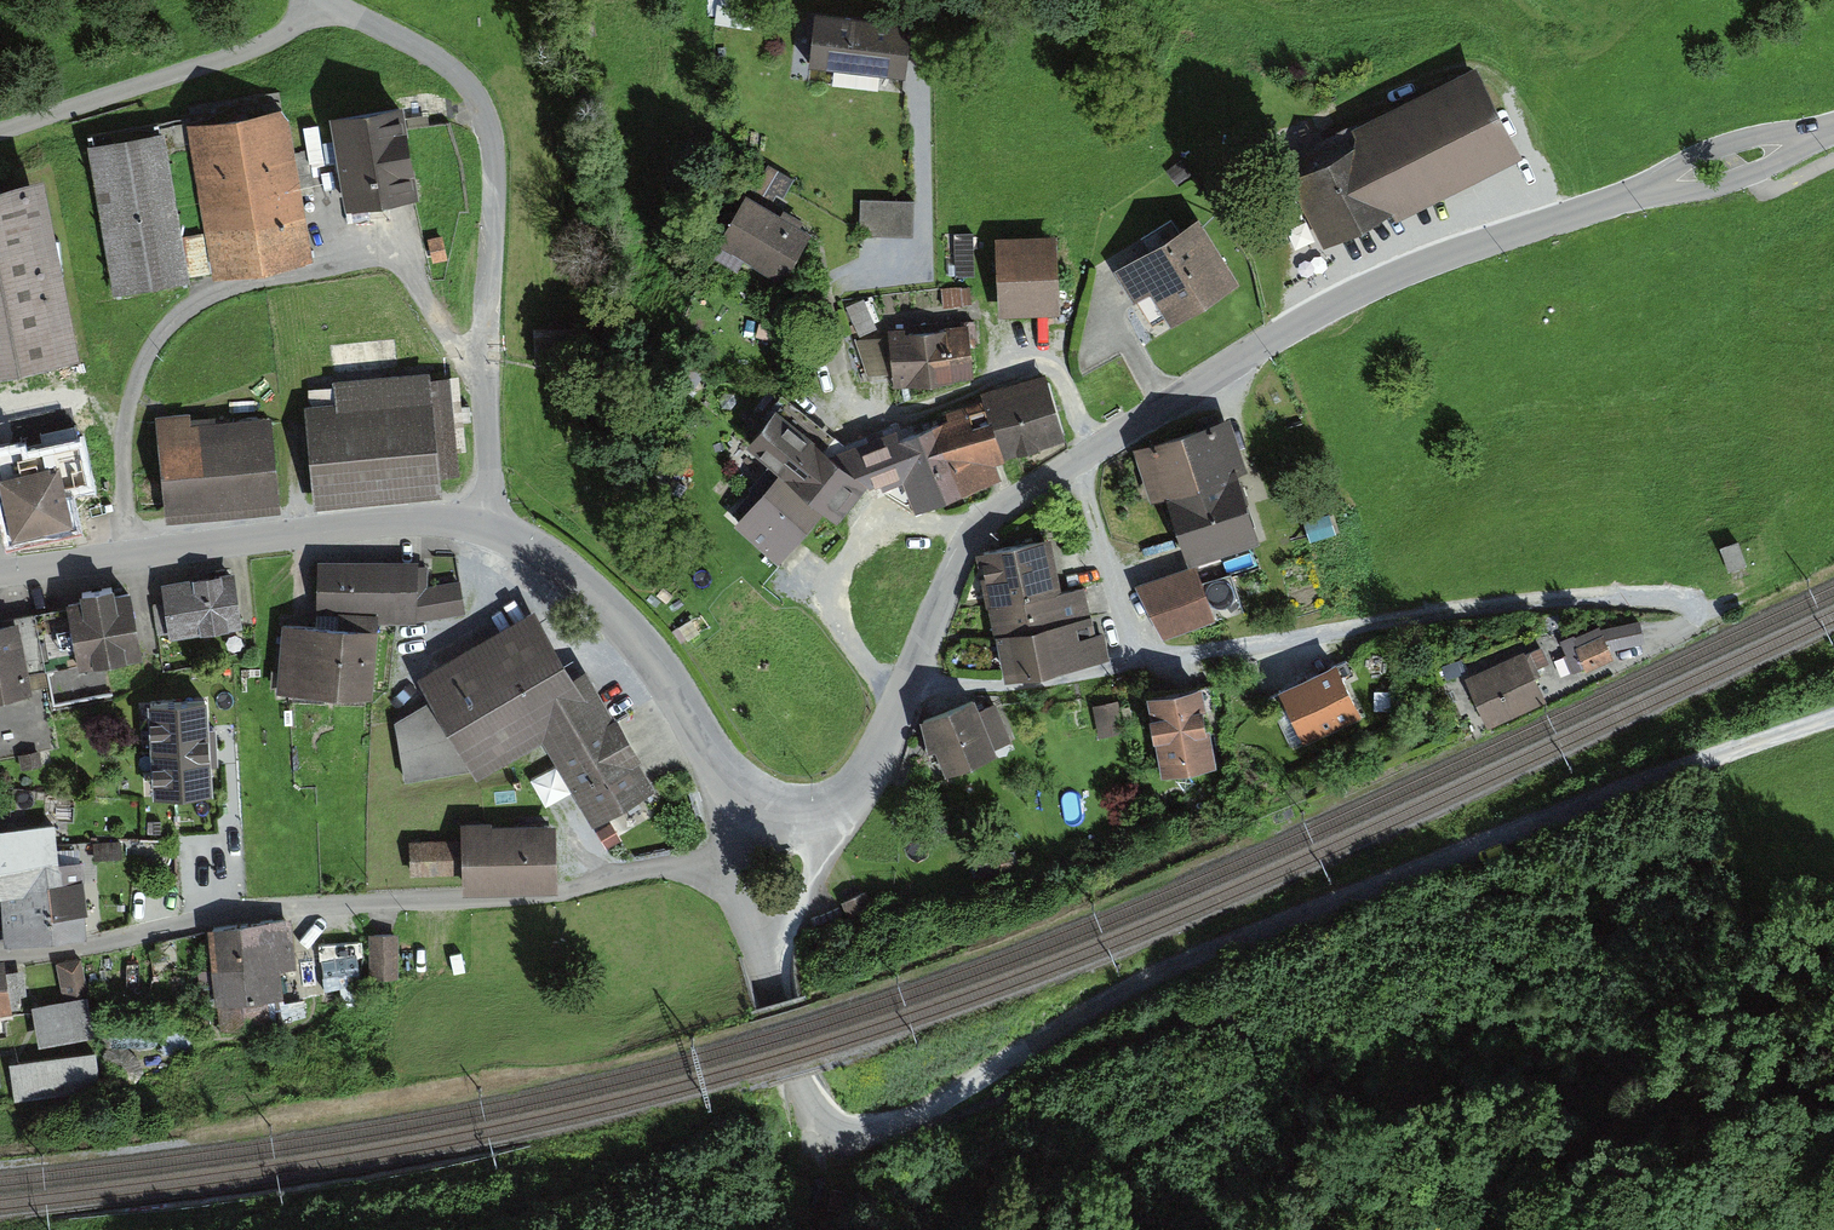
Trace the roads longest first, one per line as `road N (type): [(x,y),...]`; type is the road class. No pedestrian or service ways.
road 1 (track): [(1833,718),(1138,981),(911,1117),(839,1126),(803,1082)]
road 2 (tertiary): [(1833,129),(1369,289),(1281,333),(997,508),(970,536),(909,679)]
road 3 (residential): [(1636,655),(1694,619),(1697,609),(1663,599),(1566,602),(1165,650),(1006,684),(909,679)]
road 4 (residential): [(714,854),(595,888),(516,900),(284,909),(0,953)]
road 5 (residential): [(484,525),(499,116),(432,46),(323,0)]
road 6 (tertiary): [(484,525),(395,519),(147,543),(0,574)]
road 7 (tertiary): [(741,795),(643,649),(589,591),(533,549),(484,525)]
road 8 (residential): [(318,0),(263,42),(0,124)]
road 9 (track): [(1073,460),(1114,562),(1165,650)]
road 10 (tertiary): [(909,679),(873,764),(818,815)]
road 11 (residential): [(763,948),(795,912),(814,871),(818,815)]
road 12 (unclassified): [(803,1082),(763,948)]

